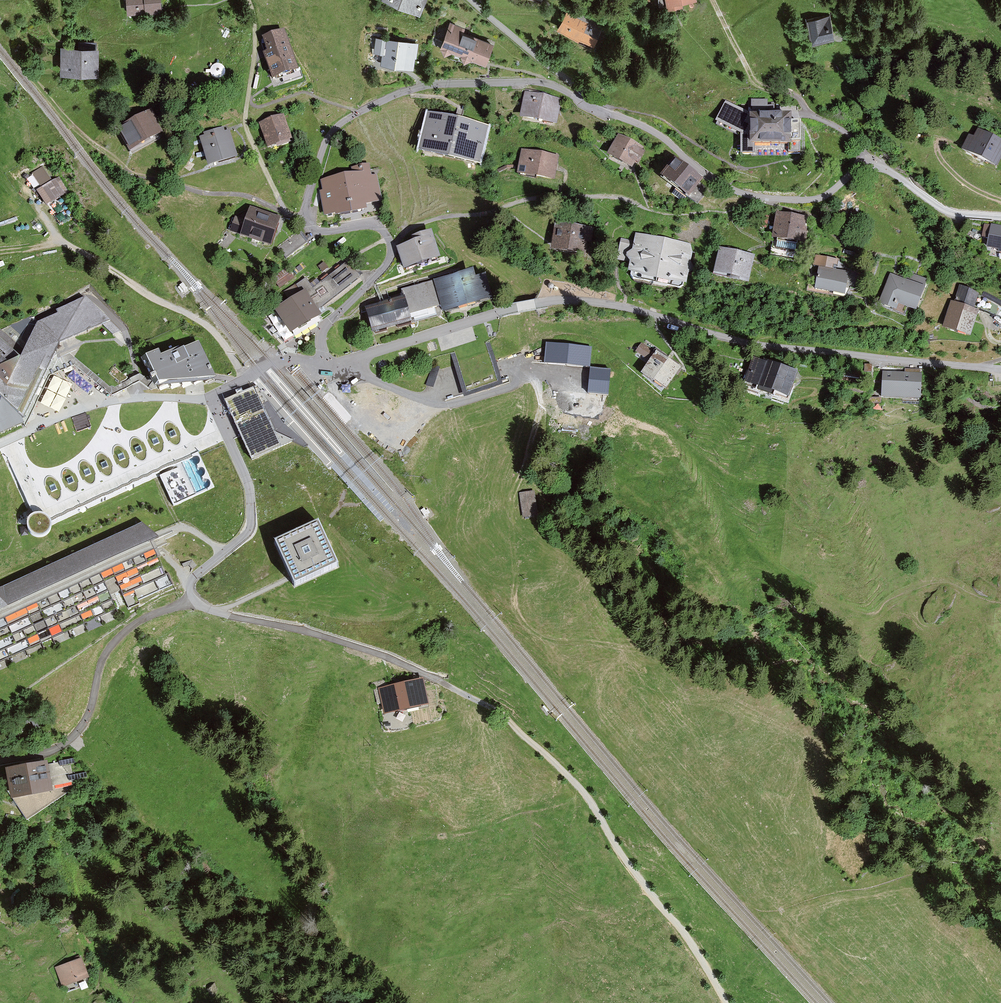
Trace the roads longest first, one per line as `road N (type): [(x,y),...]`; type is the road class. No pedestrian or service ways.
road 1 (track): [(357,358),(373,380),(430,404),(535,380),(540,400),(507,522),(516,599),(544,629),(659,661),(705,785),(742,861),(780,911)]
road 2 (track): [(726,1002),(585,794),(494,710),(402,663),(194,599)]
road 3 (track): [(1000,370),(747,343),(572,300),(502,311),(323,363)]
road 4 (track): [(583,102),(645,127),(712,179),(751,196),(820,198),(854,172),(875,168),(950,212),(1000,218)]
road 5 (track): [(312,227),(307,204),(323,148),(335,128),(361,112),(444,84),(542,82),(583,102)]
road 6 (track): [(707,211),(666,215),(610,197),(534,199),(414,226),(391,249)]
road 7 (track): [(247,379),(204,323),(99,262),(63,243),(0,253)]
road 8 (track): [(0,760),(68,741),(90,712),(110,646),(143,618),(194,599)]
road 9 (track): [(194,599),(193,578),(251,523),(246,476),(209,398)]
road 10 (track): [(323,363),(324,325),(391,249),(374,225),(312,227)]
road 11 (track): [(807,115),(793,94),(757,84),(712,0)]
road 12 (track): [(583,102),(471,0)]

